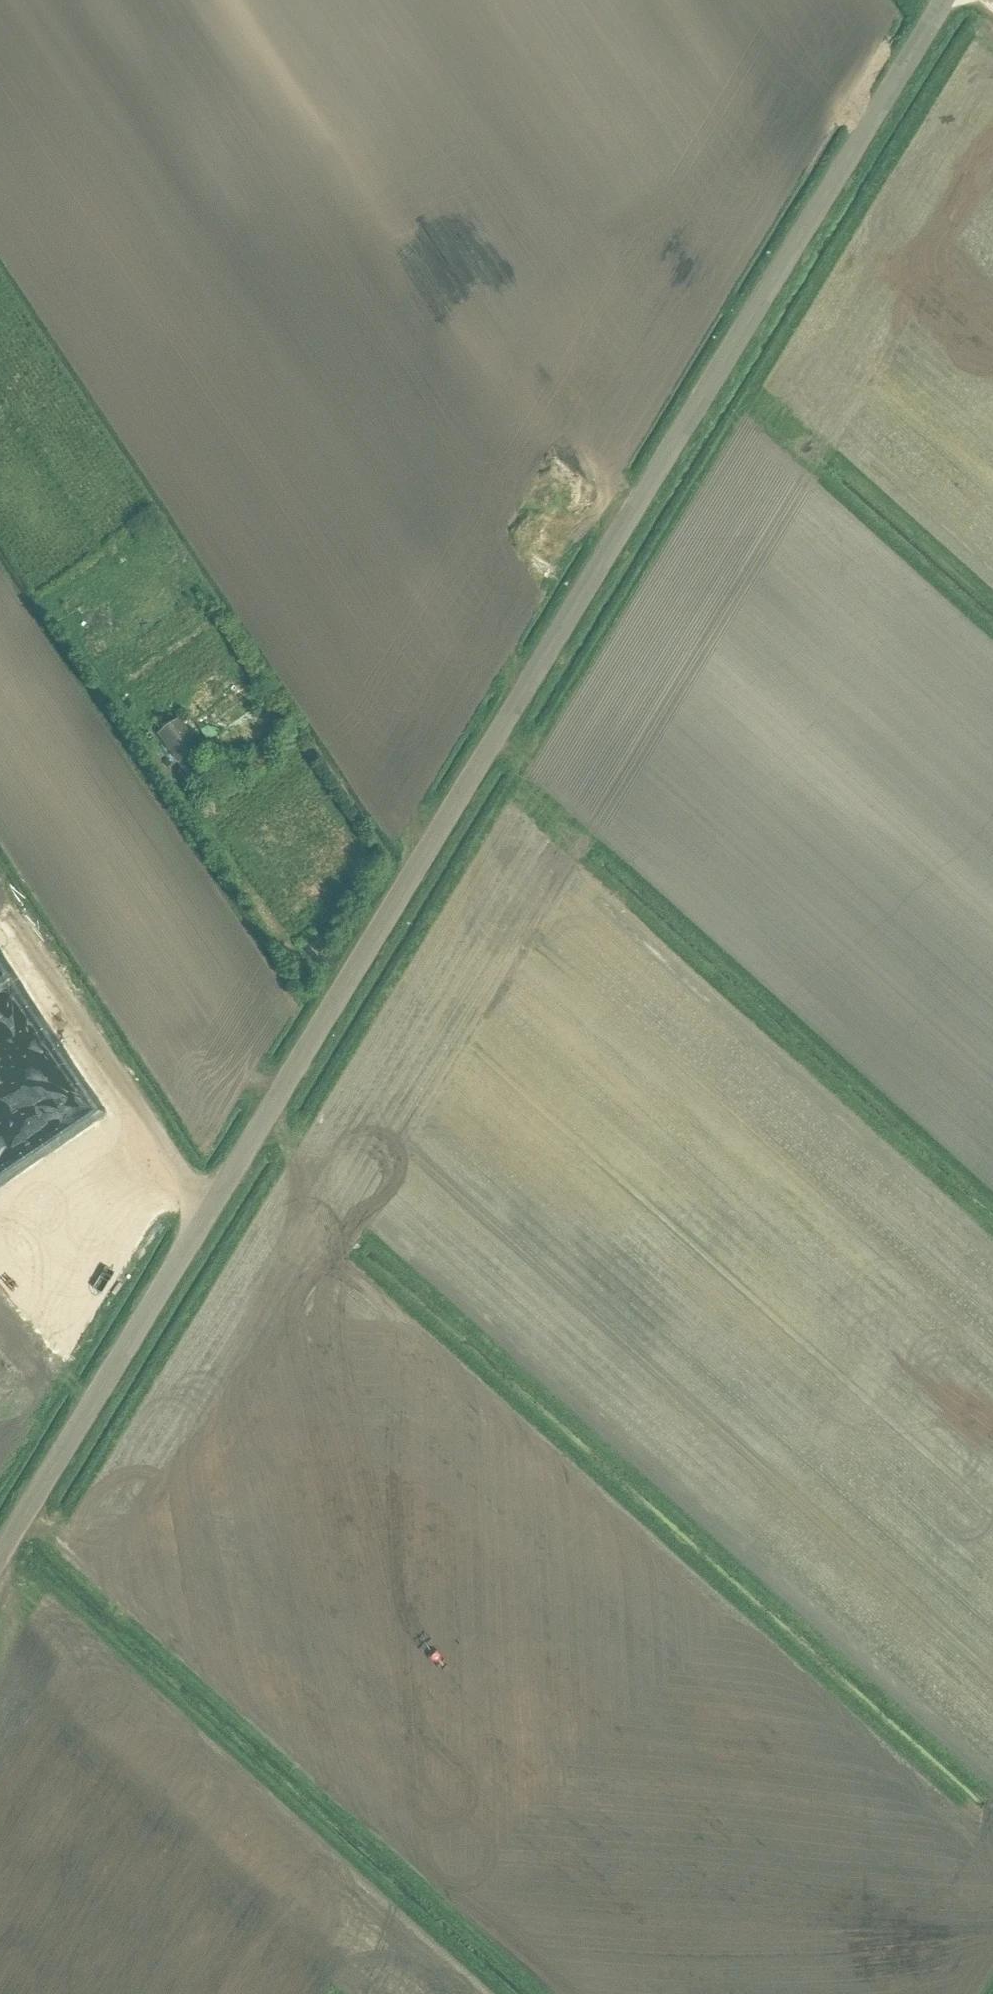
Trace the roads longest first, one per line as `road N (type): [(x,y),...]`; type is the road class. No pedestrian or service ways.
road 1 (tertiary): [(0,1556),(944,0)]

